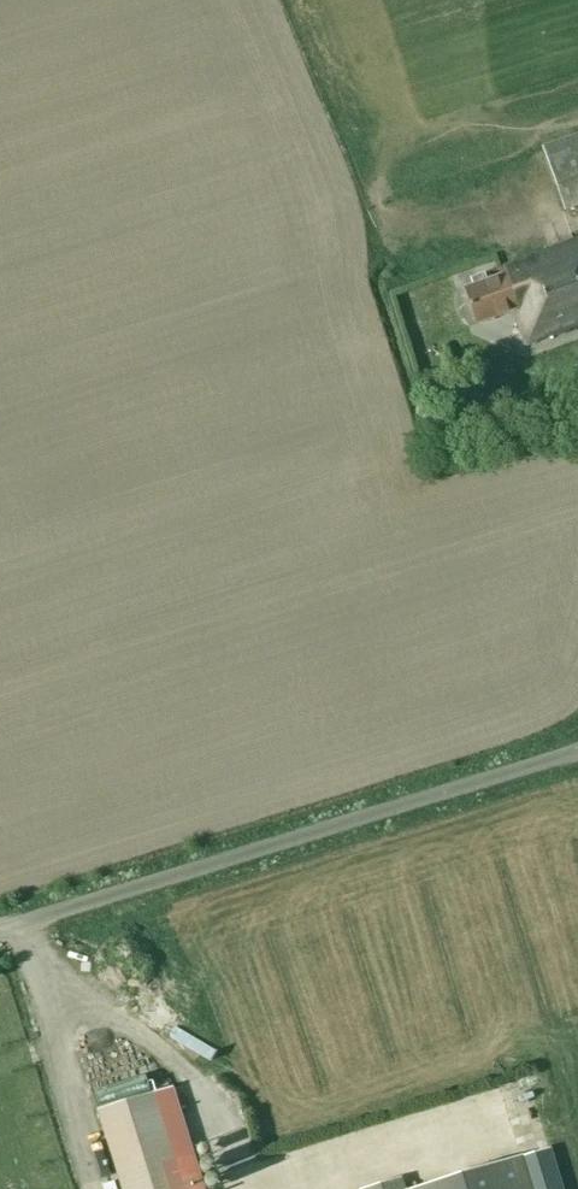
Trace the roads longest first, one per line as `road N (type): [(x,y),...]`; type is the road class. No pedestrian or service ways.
road 1 (unclassified): [(0,929),(577,751)]

